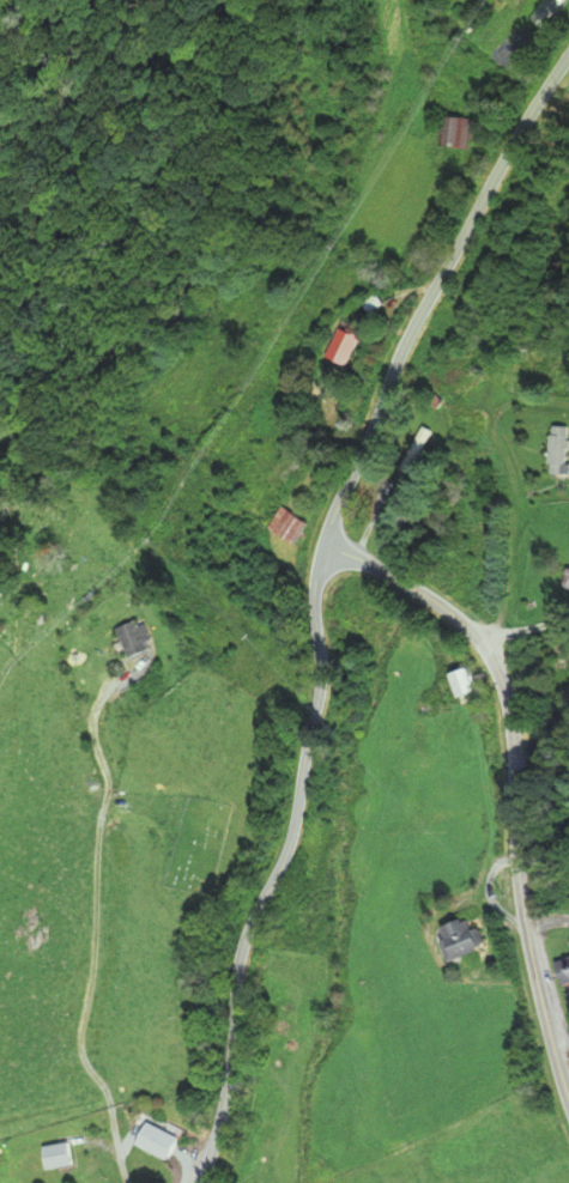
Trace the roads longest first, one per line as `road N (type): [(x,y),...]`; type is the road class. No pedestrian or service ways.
road 1 (secondary): [(200,1182),(225,1104),(242,947),(291,847),(320,681),(314,588),(335,512),(402,347),(568,57)]
road 2 (tertiary): [(568,1103),(525,922),(514,758),(496,667),(452,611),(325,547)]

